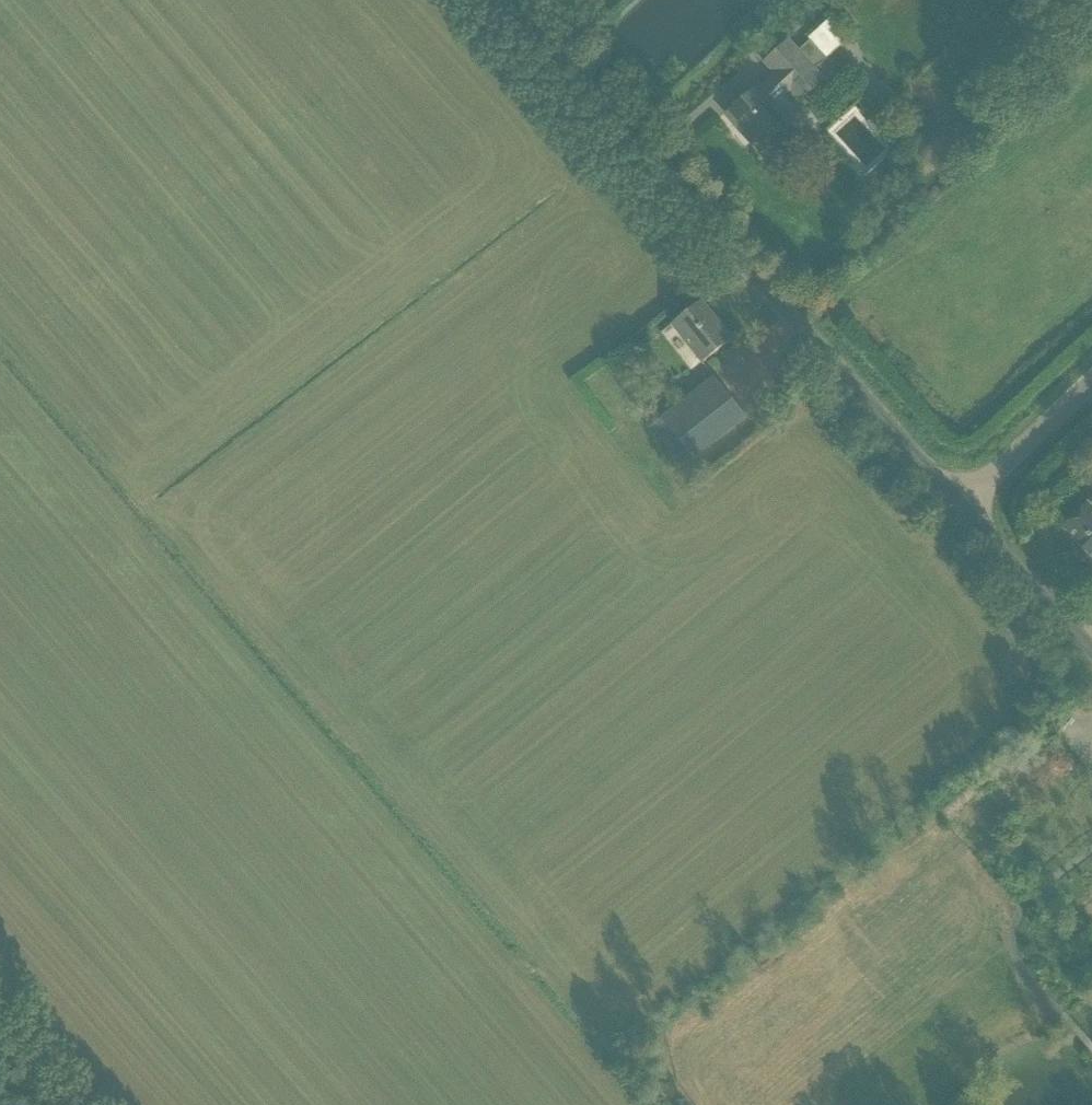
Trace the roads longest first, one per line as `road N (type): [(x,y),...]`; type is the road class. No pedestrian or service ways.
road 1 (unclassified): [(955,507),(514,0)]
road 2 (unclassified): [(1091,659),(955,507)]
road 3 (unclassified): [(955,507),(1091,372)]
road 4 (track): [(108,1104),(0,983)]

